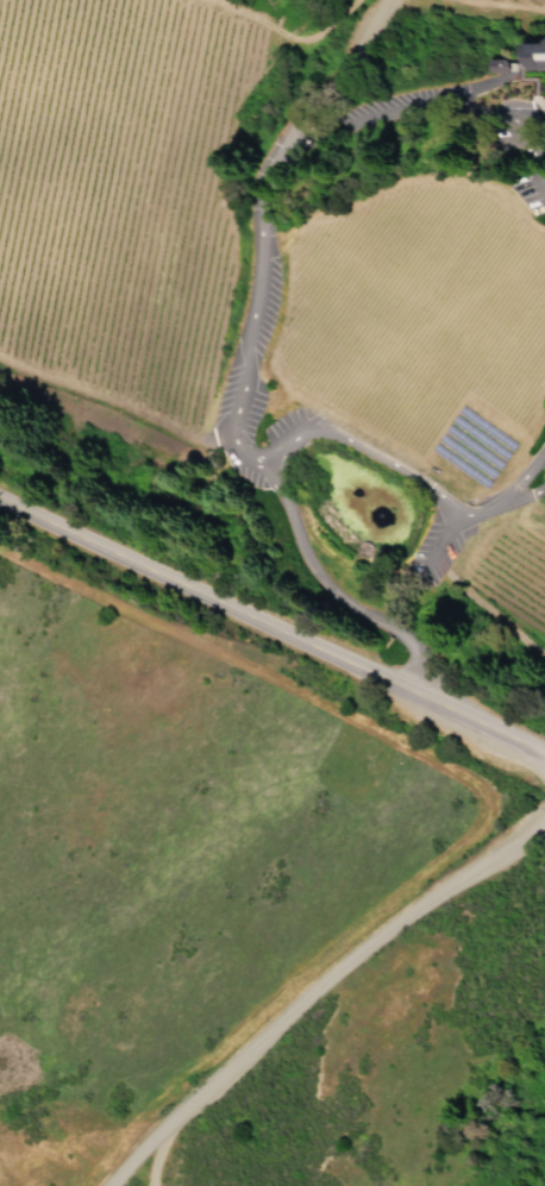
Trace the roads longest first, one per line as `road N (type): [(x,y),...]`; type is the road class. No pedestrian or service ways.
road 1 (secondary): [(0,500),(544,753)]
road 2 (residential): [(544,816),(406,914),(165,1125)]
road 3 (residential): [(292,125),(336,74),(379,0)]

